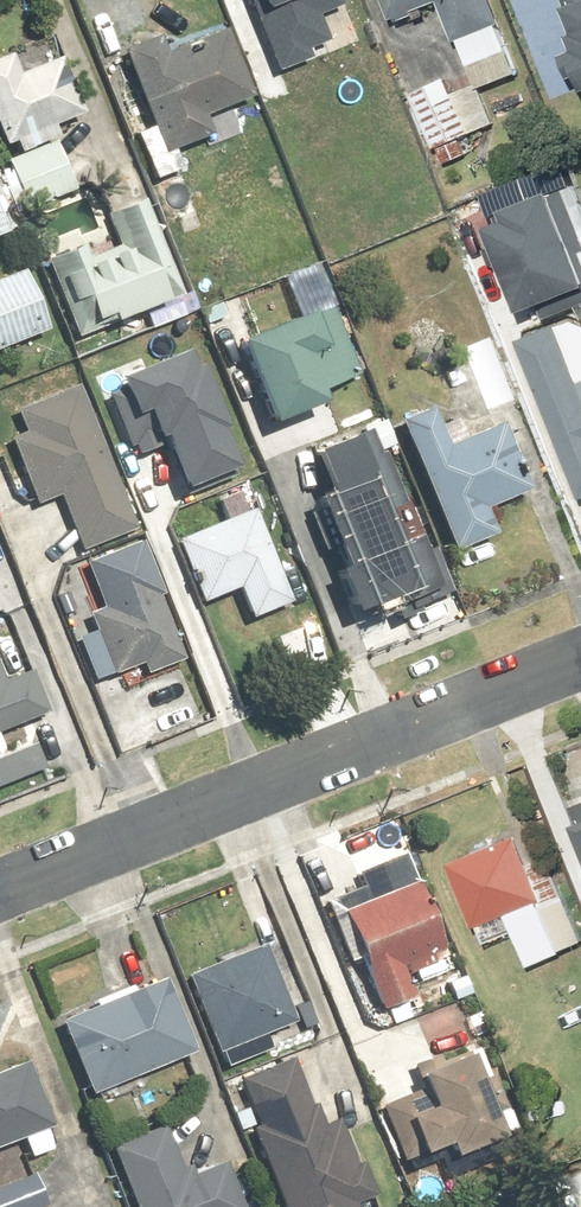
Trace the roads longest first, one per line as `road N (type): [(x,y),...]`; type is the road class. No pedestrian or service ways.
road 1 (residential): [(0,900),(580,667)]

